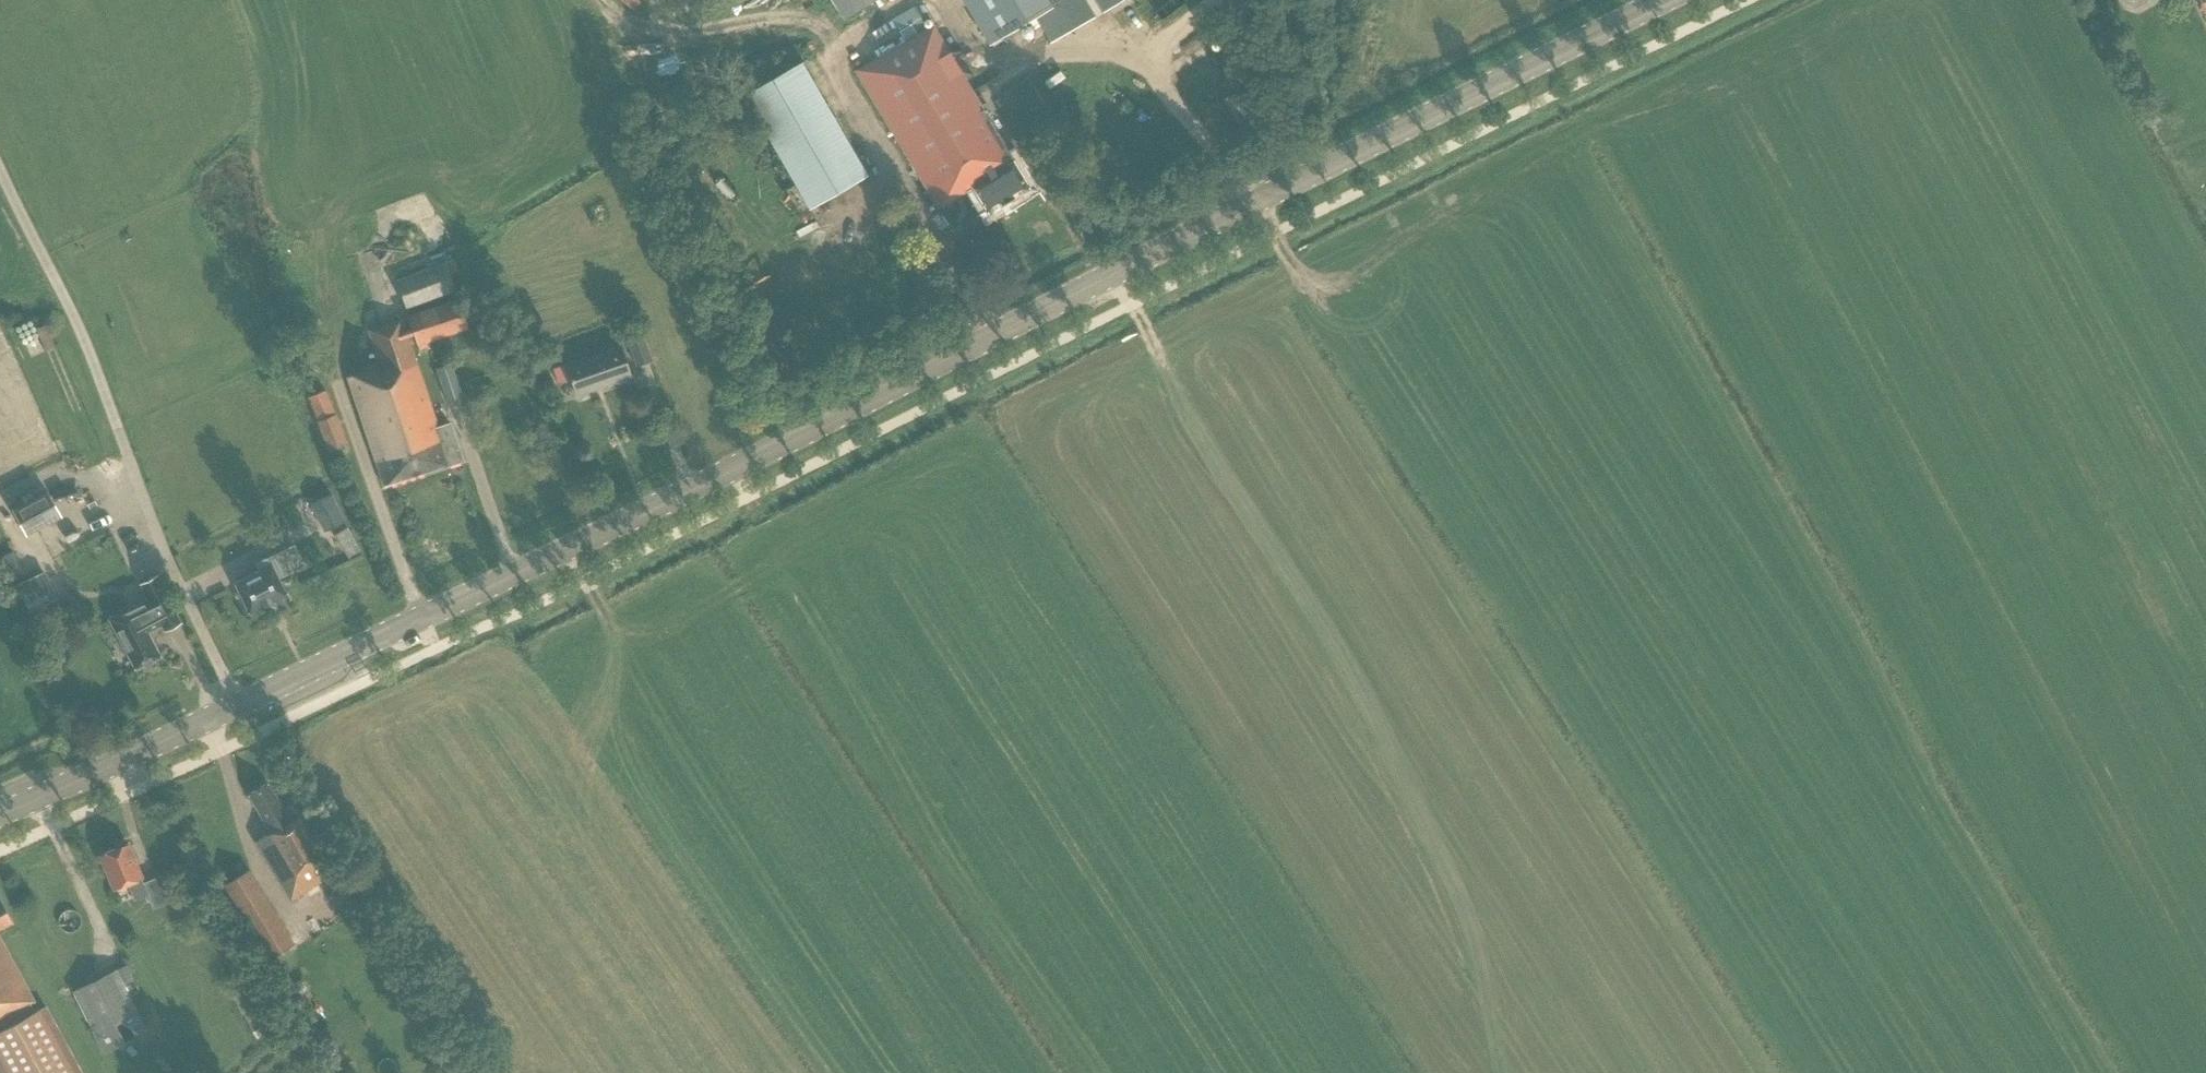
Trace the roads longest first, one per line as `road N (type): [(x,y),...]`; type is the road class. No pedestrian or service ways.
road 1 (tertiary): [(0,818),(218,721),(1658,0)]

